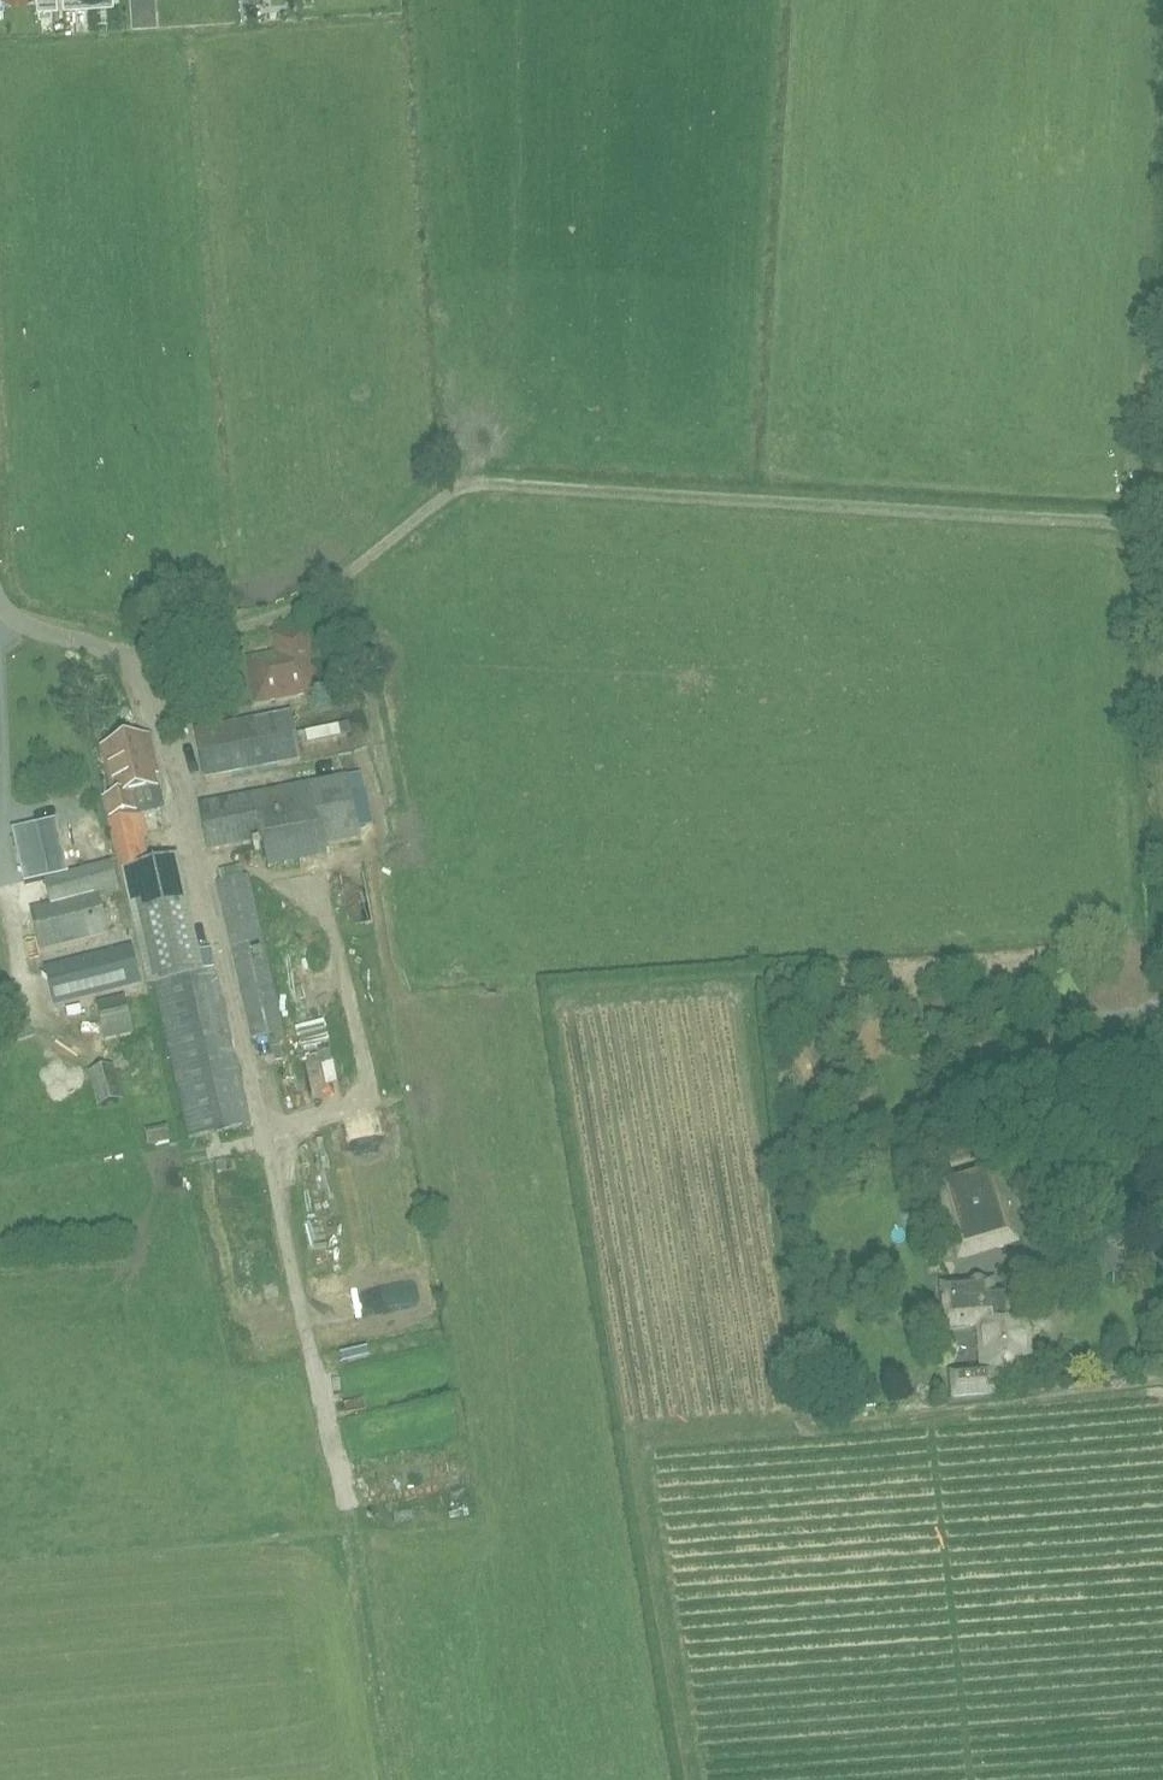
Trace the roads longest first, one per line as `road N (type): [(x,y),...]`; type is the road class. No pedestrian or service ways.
road 1 (residential): [(108,652),(33,631),(0,605)]

